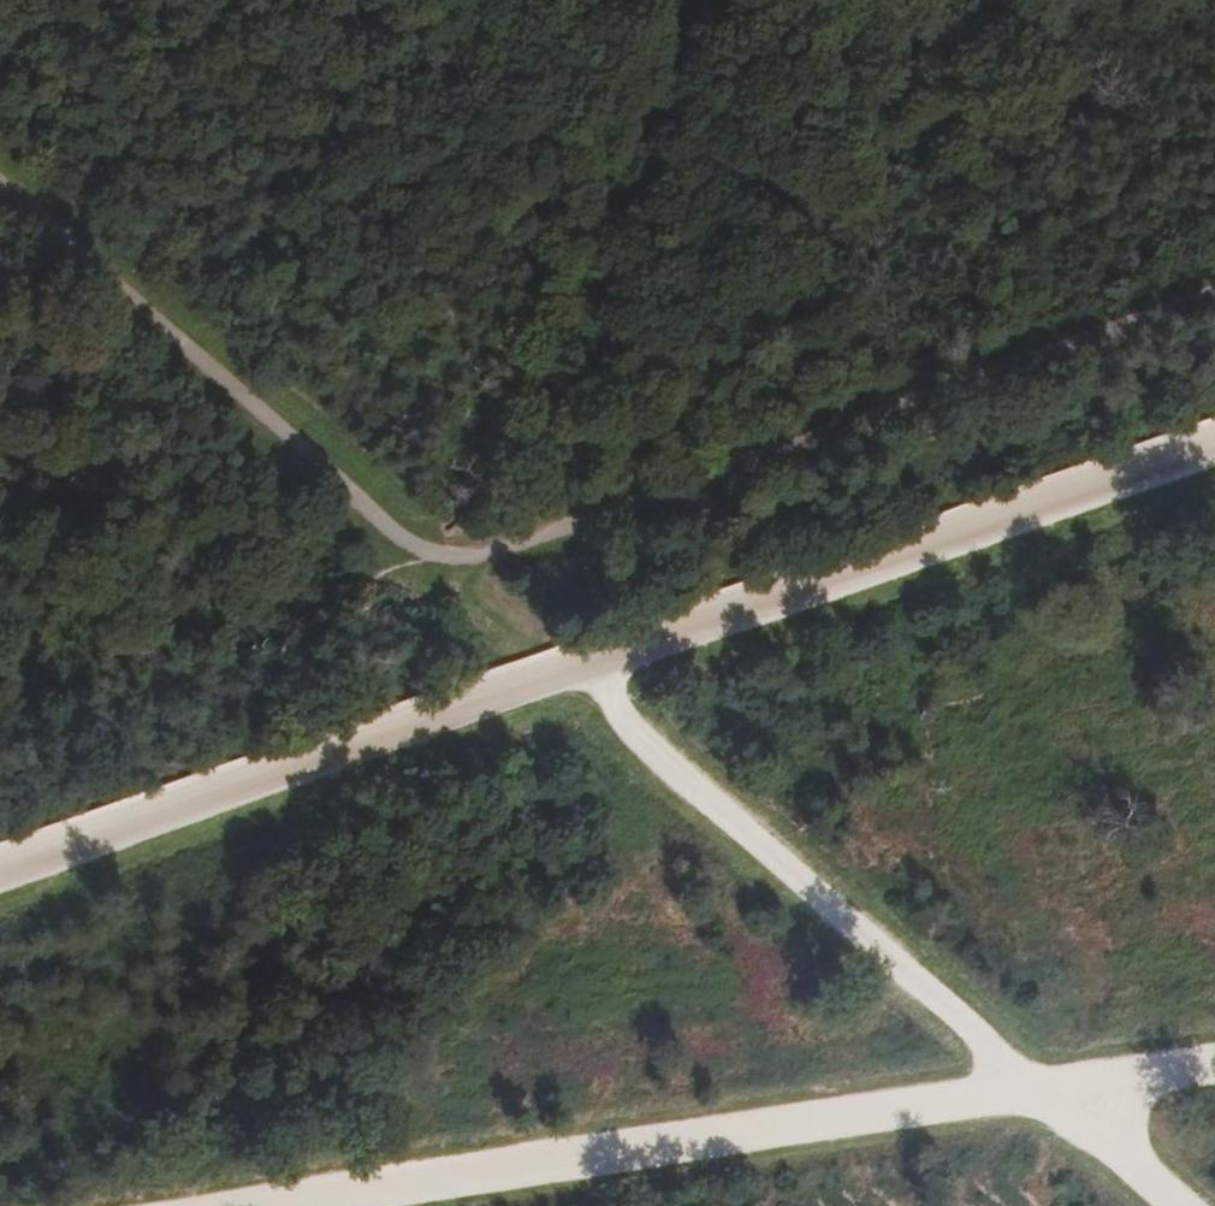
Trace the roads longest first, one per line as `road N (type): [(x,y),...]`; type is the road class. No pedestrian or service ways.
road 1 (track): [(0,874),(562,669),(1214,456)]
road 2 (track): [(1214,1069),(346,1205)]
road 3 (track): [(1214,291),(483,553),(437,554)]
road 4 (track): [(562,669),(1046,1097)]
road 5 (track): [(0,182),(395,529),(437,554)]
road 6 (track): [(1169,1205),(1046,1097)]

